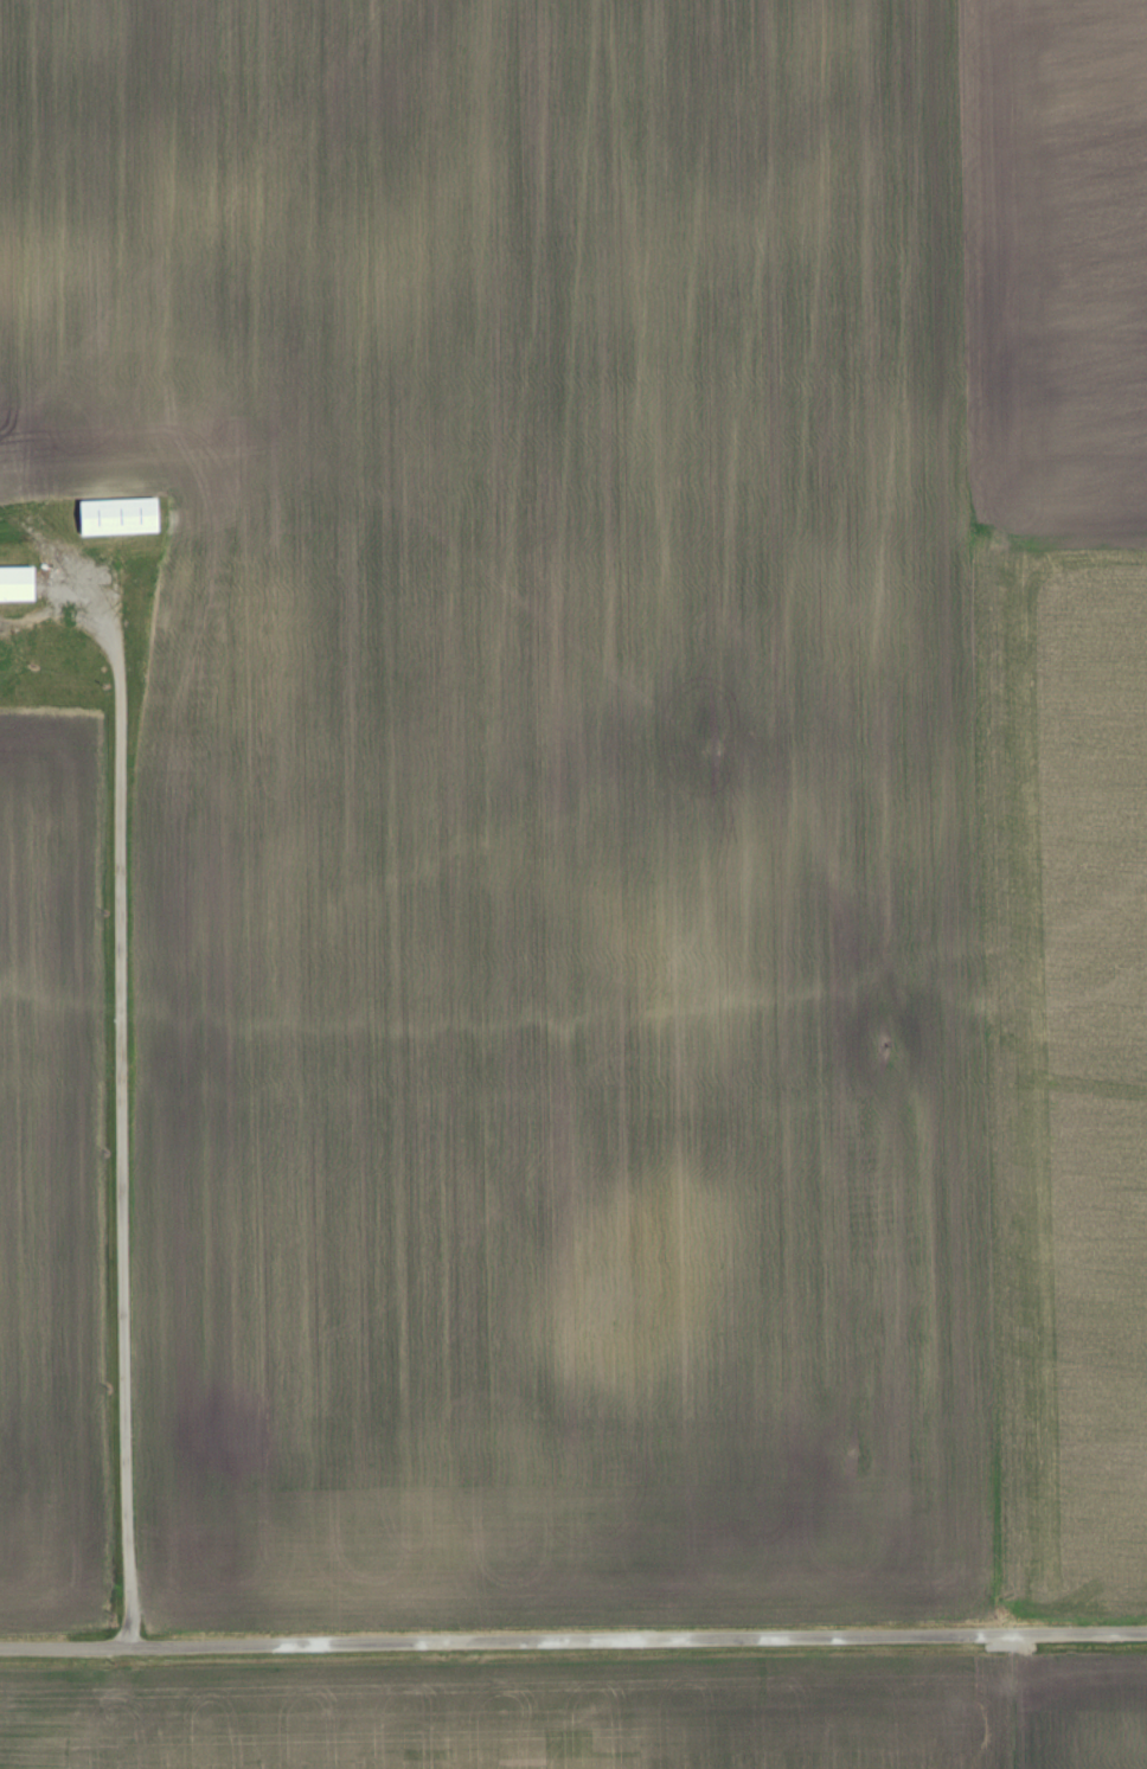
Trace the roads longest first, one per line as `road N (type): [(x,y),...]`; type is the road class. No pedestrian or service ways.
road 1 (residential): [(0,1657),(1146,1640)]

